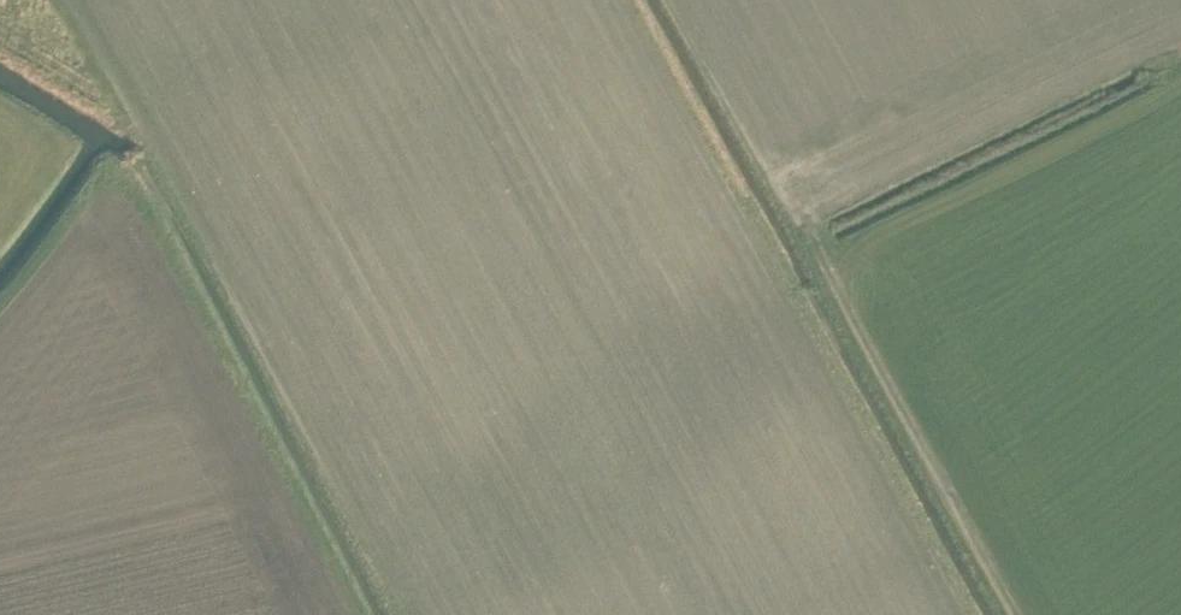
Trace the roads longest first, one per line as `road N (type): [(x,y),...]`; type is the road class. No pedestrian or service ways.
road 1 (track): [(1022,614),(834,275),(848,247),(1180,88)]

